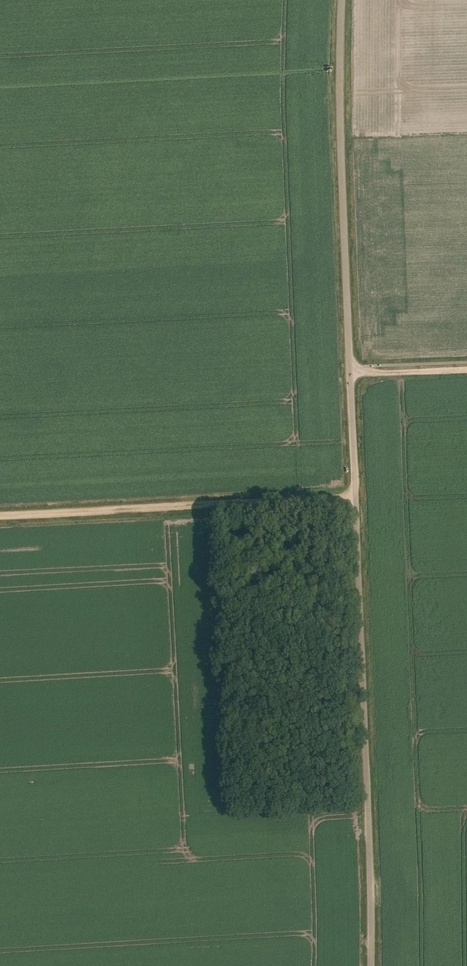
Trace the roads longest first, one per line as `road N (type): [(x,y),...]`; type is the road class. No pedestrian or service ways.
road 1 (unclassified): [(369,965),(341,0)]
road 2 (track): [(355,499),(0,515)]

